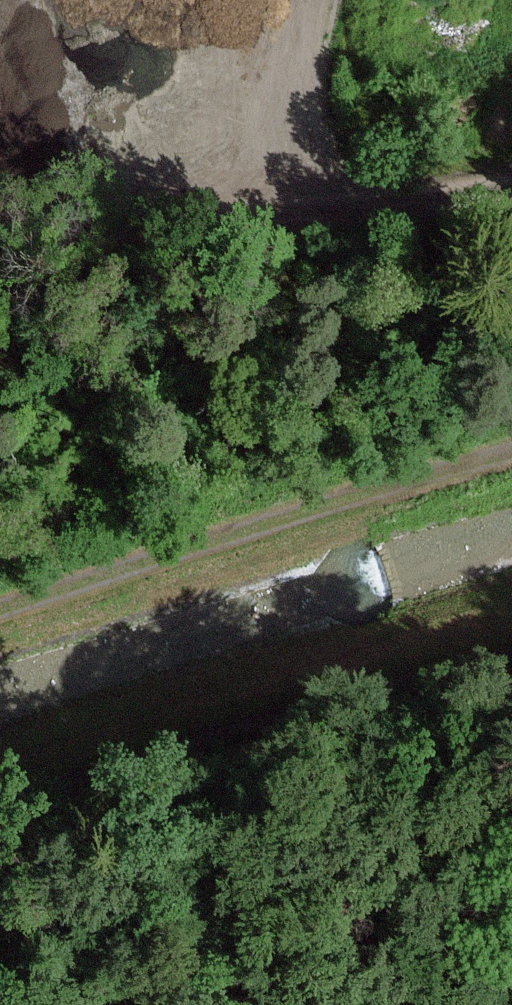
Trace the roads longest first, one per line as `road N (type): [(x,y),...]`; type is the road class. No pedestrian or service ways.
road 1 (track): [(511,454),(0,617)]
road 2 (track): [(511,653),(0,794)]
road 3 (track): [(0,253),(511,201)]

